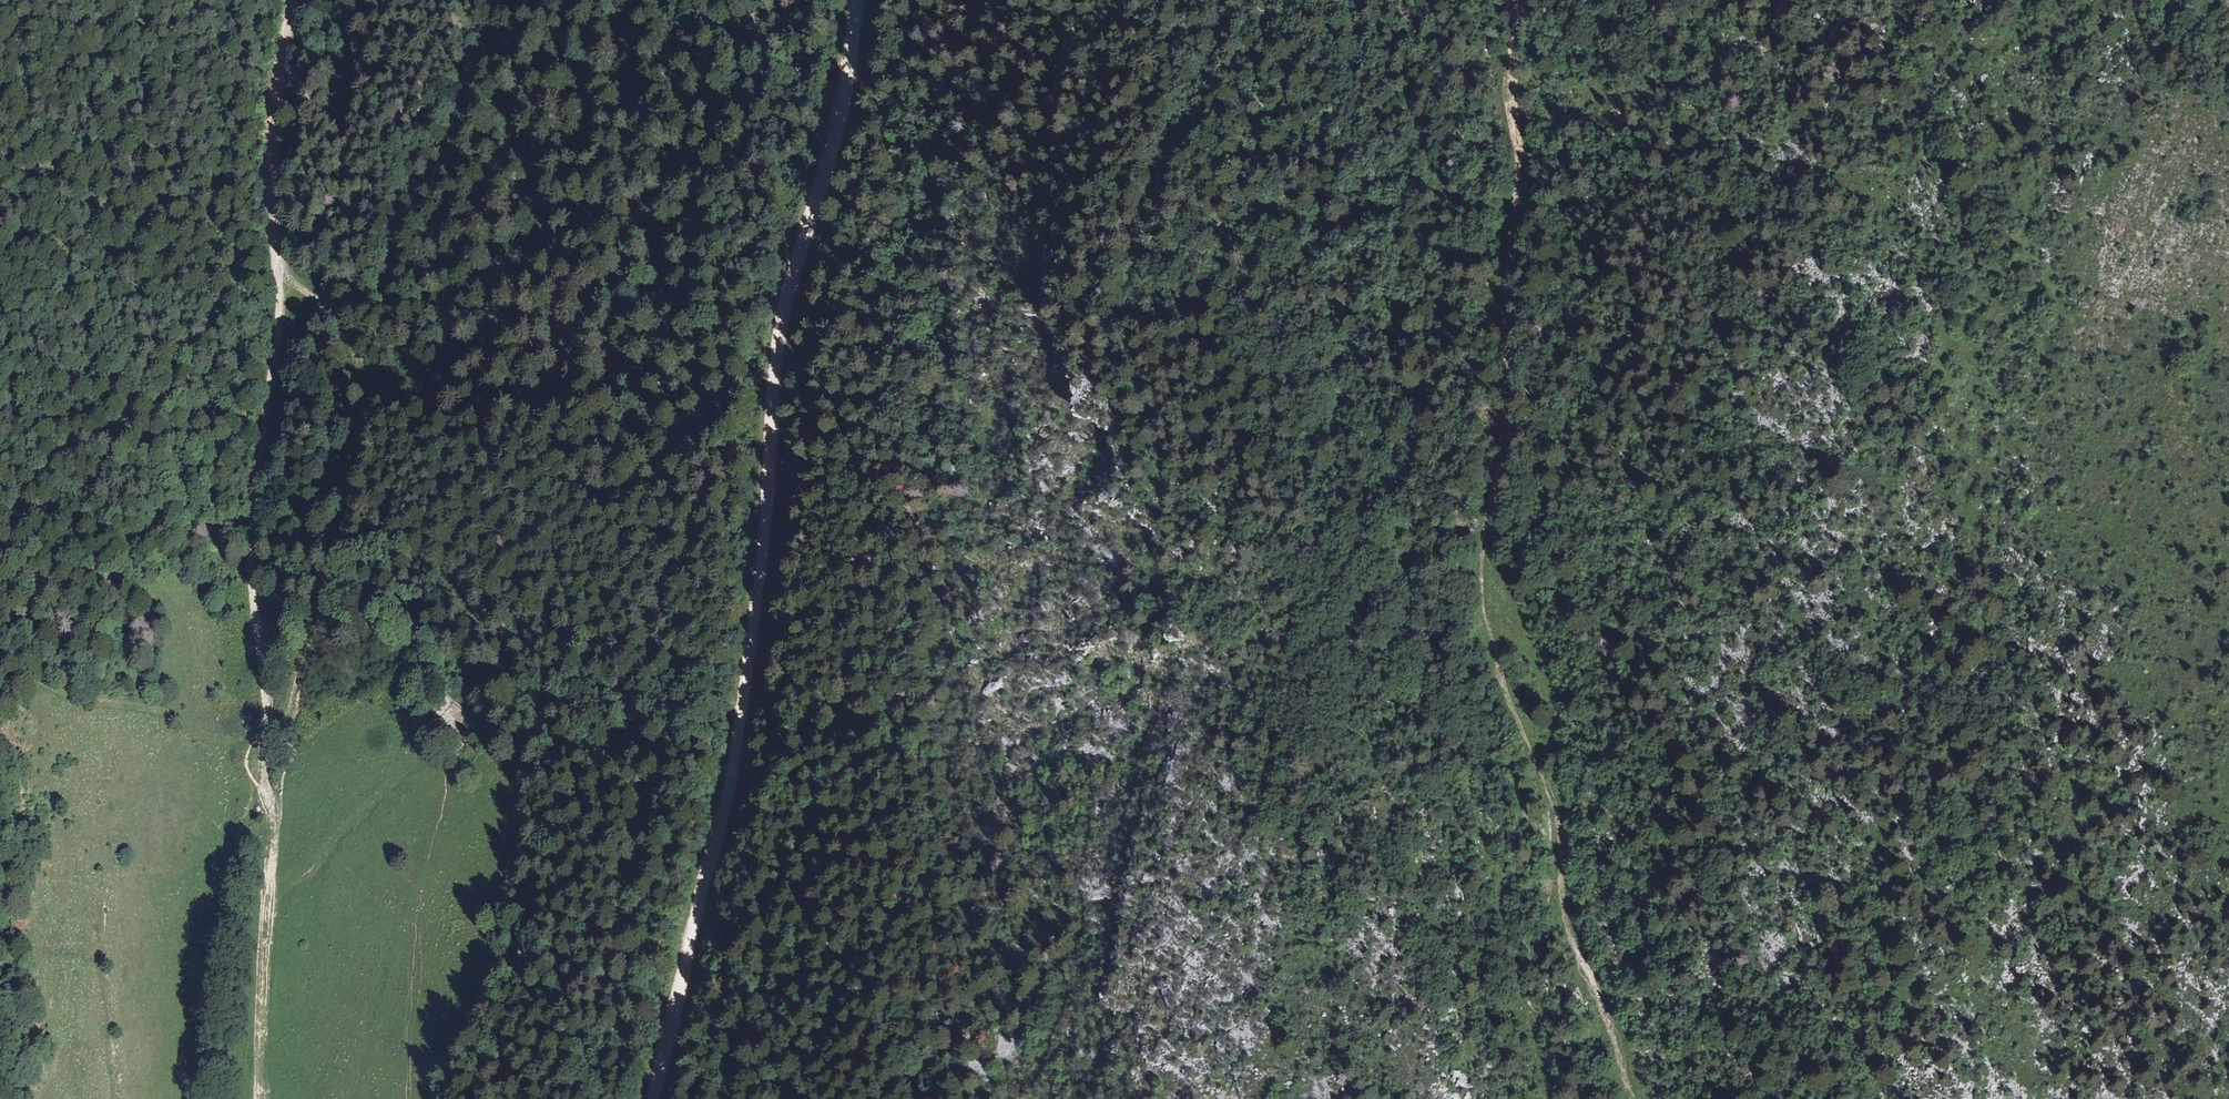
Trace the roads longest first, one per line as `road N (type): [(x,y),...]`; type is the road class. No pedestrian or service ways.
road 1 (track): [(848,0),(837,87),(771,353),(724,775),(652,1098)]
road 2 (track): [(299,0),(274,138),(282,296),(250,505),(271,823),(258,1098)]

